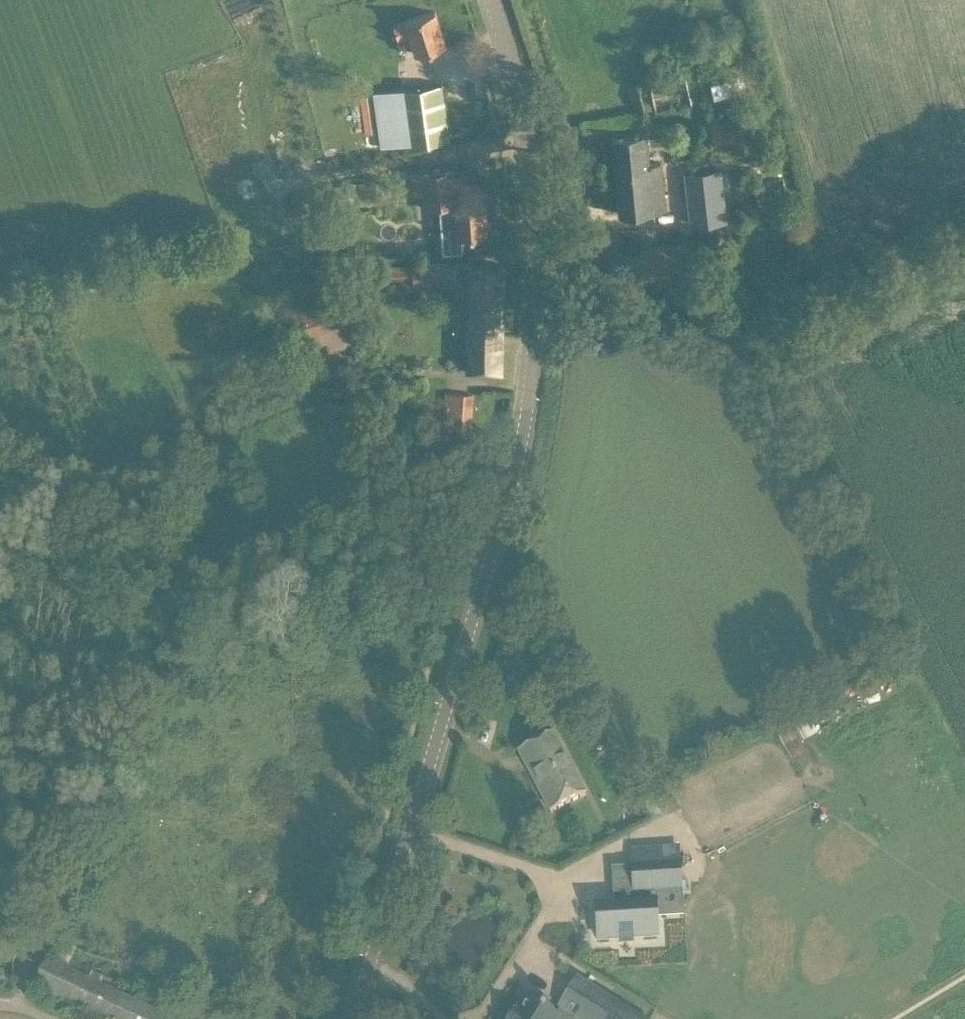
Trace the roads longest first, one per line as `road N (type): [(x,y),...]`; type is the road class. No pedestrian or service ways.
road 1 (unclassified): [(353,1018),(529,435),(546,293),(543,173),(506,0)]

